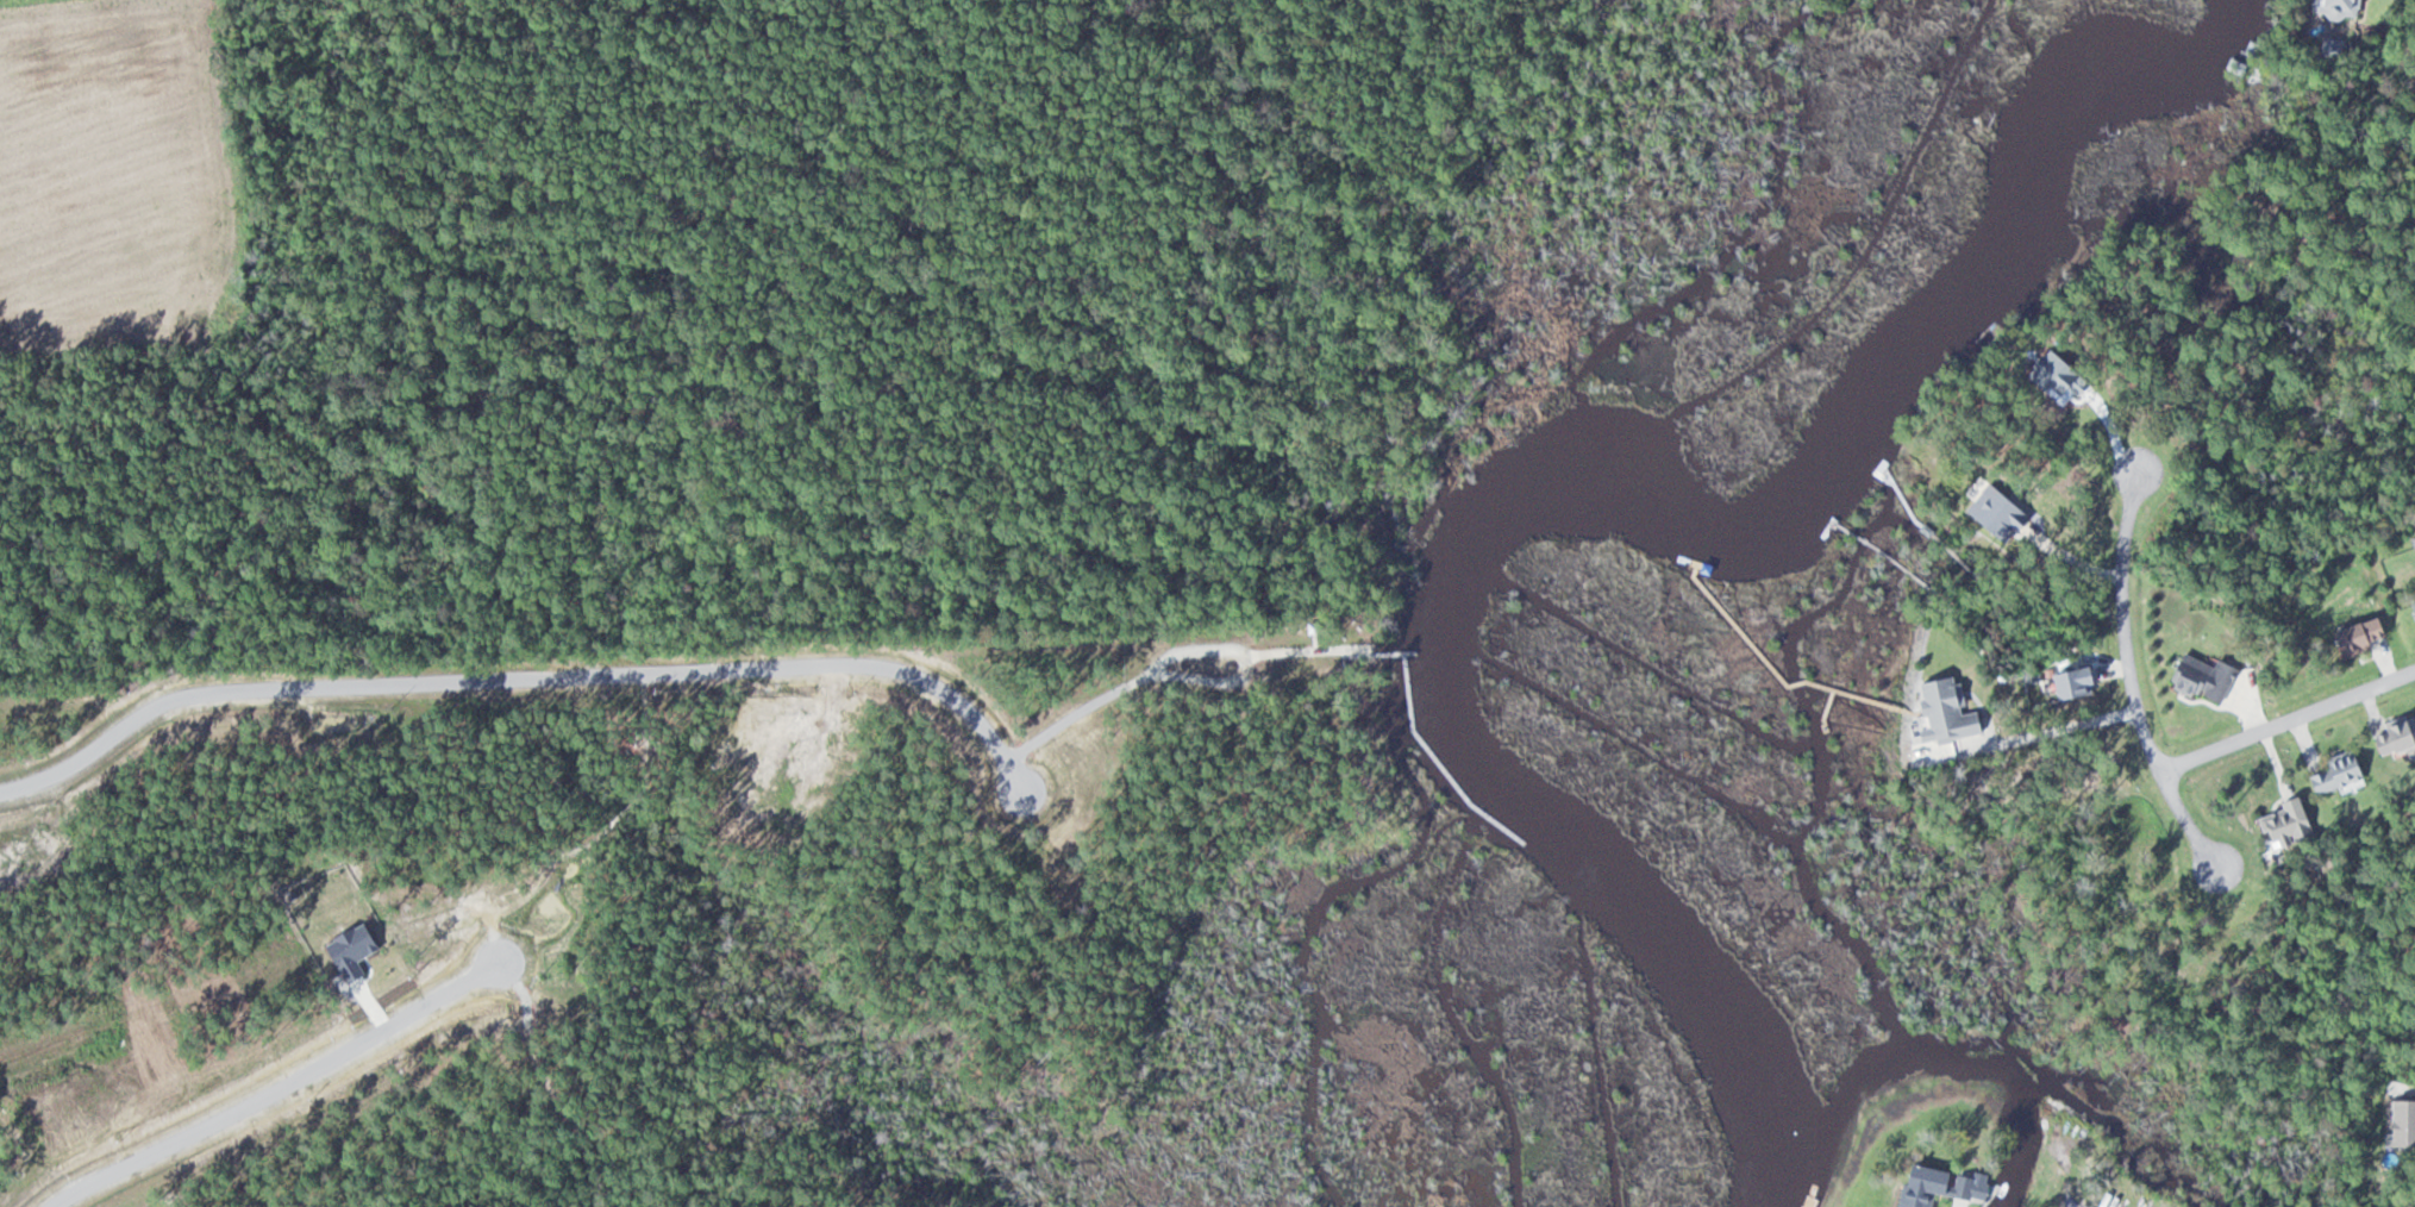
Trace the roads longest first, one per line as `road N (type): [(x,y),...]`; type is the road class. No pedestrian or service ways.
road 1 (residential): [(2414,669),(2163,771)]

